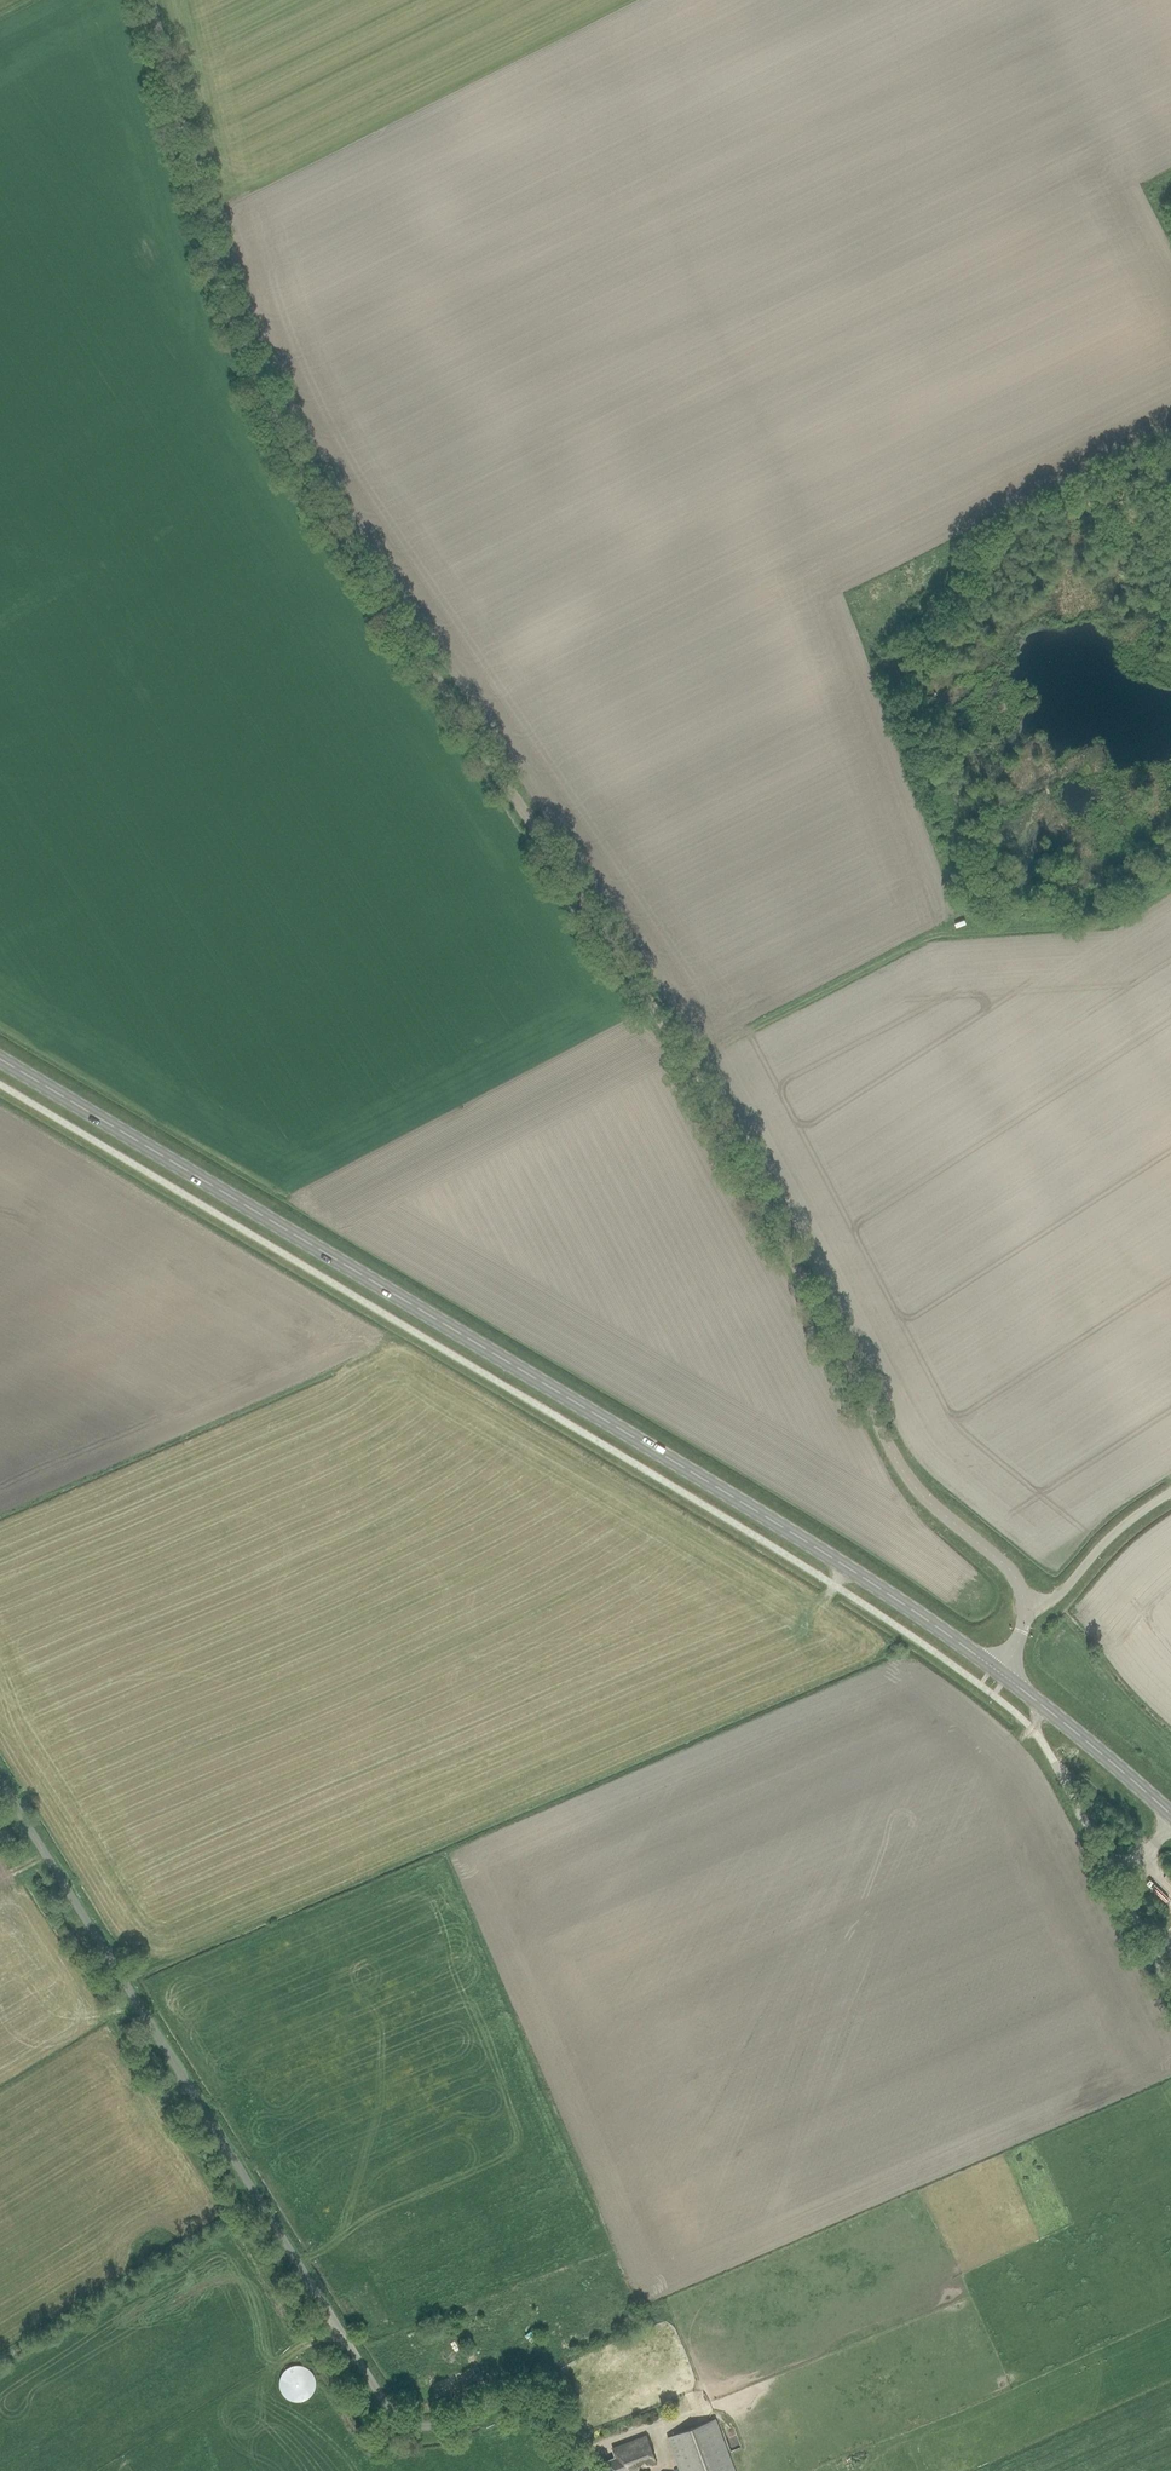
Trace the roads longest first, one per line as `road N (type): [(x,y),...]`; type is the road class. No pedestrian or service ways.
road 1 (unclassified): [(152,0),(240,339),(288,444),(689,1062),(903,1470),(921,1495),(1007,1567),(1024,1606)]
road 2 (primary): [(999,1672),(673,1459),(0,1060)]
road 3 (unclassified): [(584,2470),(561,2413),(536,2397),(506,2397),(440,2424),(419,2424),(390,2403),(0,1775)]
road 4 (primary): [(1170,1815),(999,1672)]
road 5 (unclassified): [(1024,1606),(1056,1598),(1105,1543),(1170,1492)]

